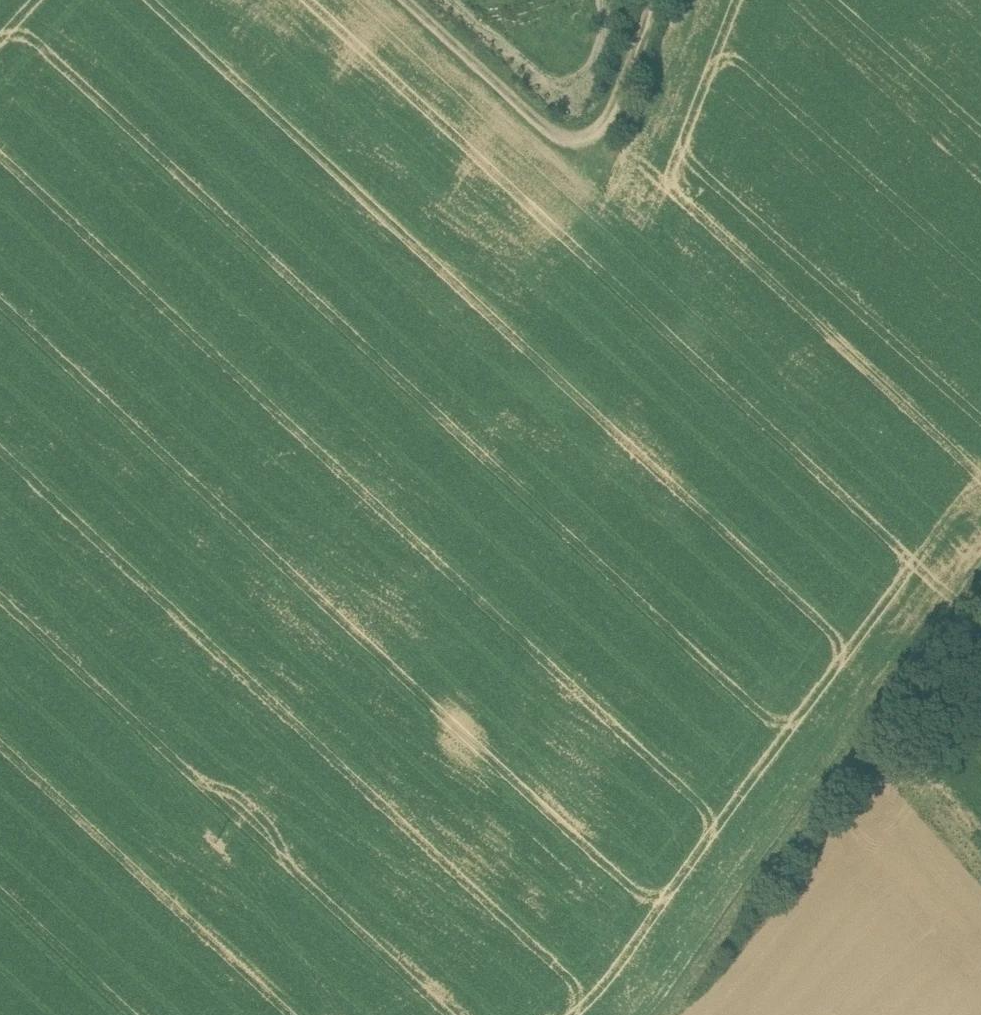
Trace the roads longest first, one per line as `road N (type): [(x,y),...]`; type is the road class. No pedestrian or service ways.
road 1 (track): [(409,0),(550,129),(572,138),(593,134),(605,121),(654,0)]

